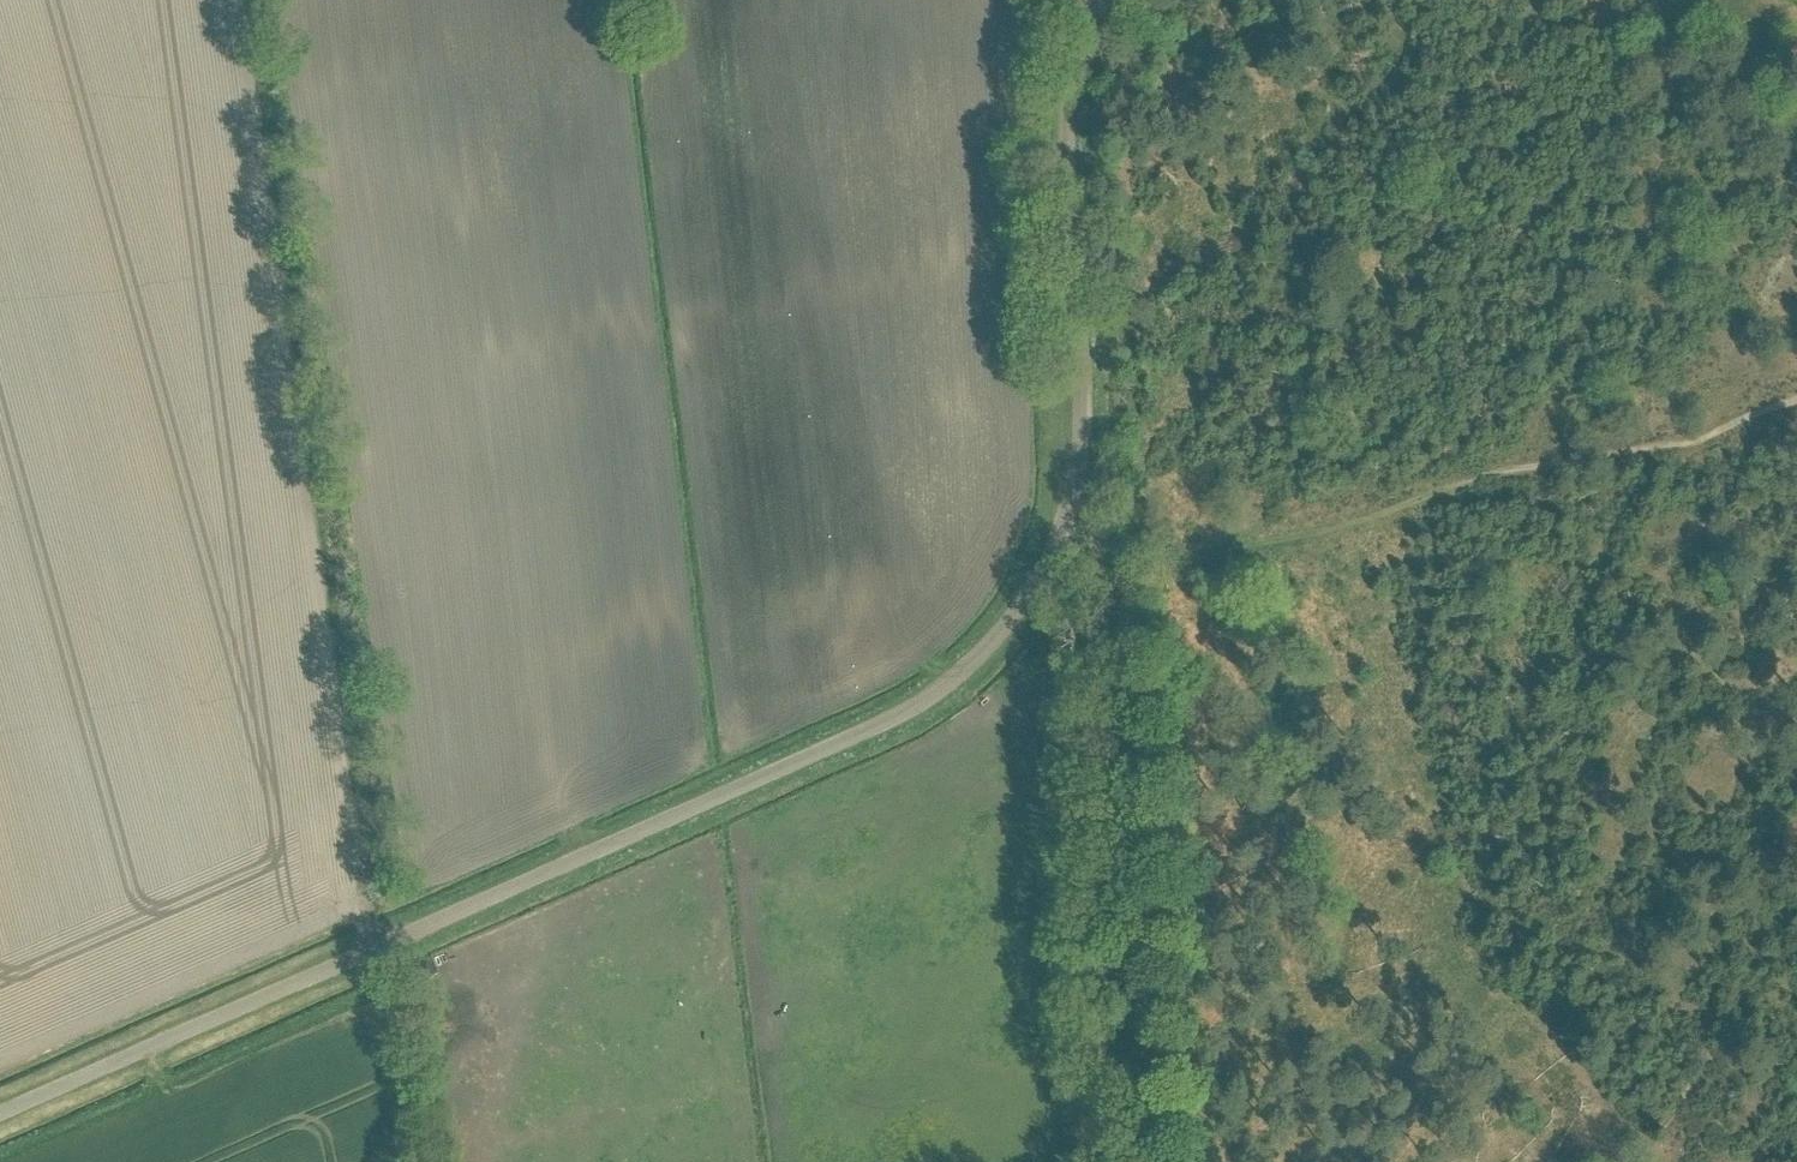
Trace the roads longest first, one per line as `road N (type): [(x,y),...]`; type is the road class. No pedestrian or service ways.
road 1 (unclassified): [(0,1114),(879,724),(971,662),(1038,580),(1066,528),(1077,485),(1082,436),(1067,111),(1092,0)]
road 2 (track): [(1796,399),(1708,430),(1475,483),(1113,584)]
road 3 (track): [(1151,1161),(1113,584),(1097,548),(1066,528)]

